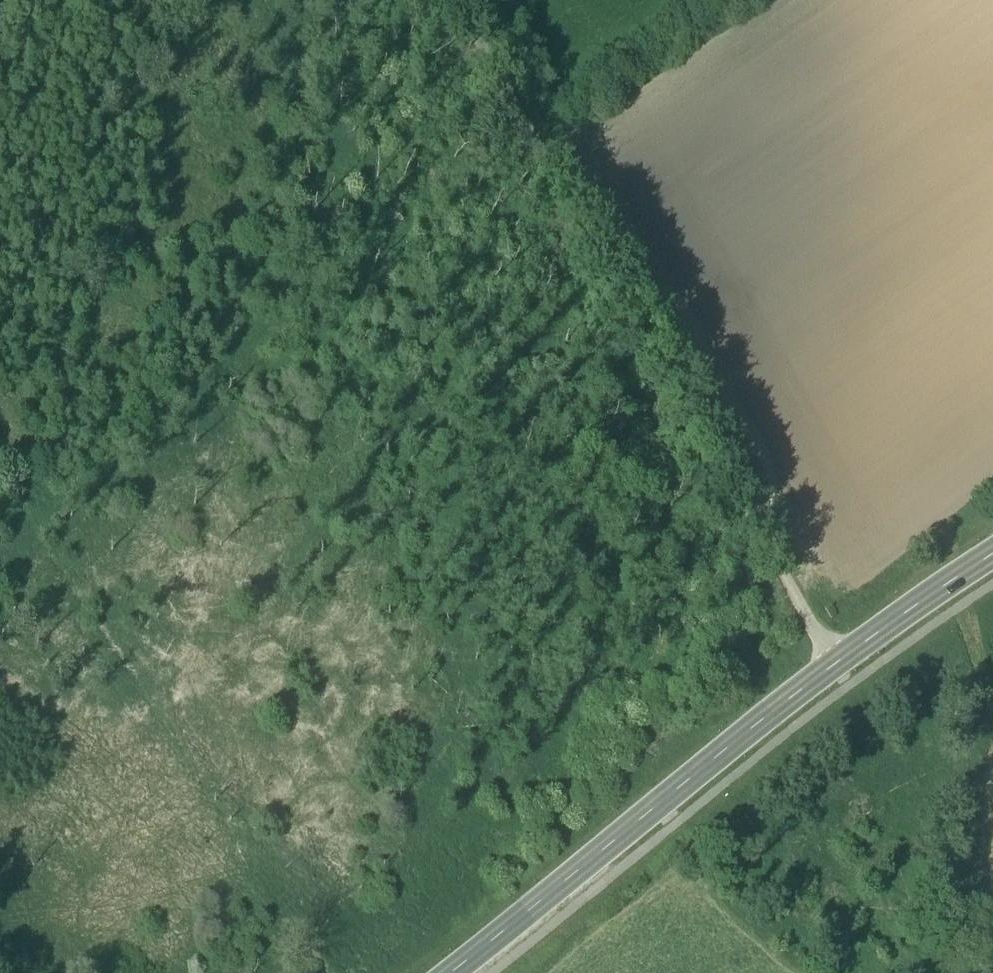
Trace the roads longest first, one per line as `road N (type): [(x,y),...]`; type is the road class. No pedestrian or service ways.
road 1 (secondary): [(992,555),(839,663),(450,972)]
road 2 (track): [(534,140),(0,558)]

